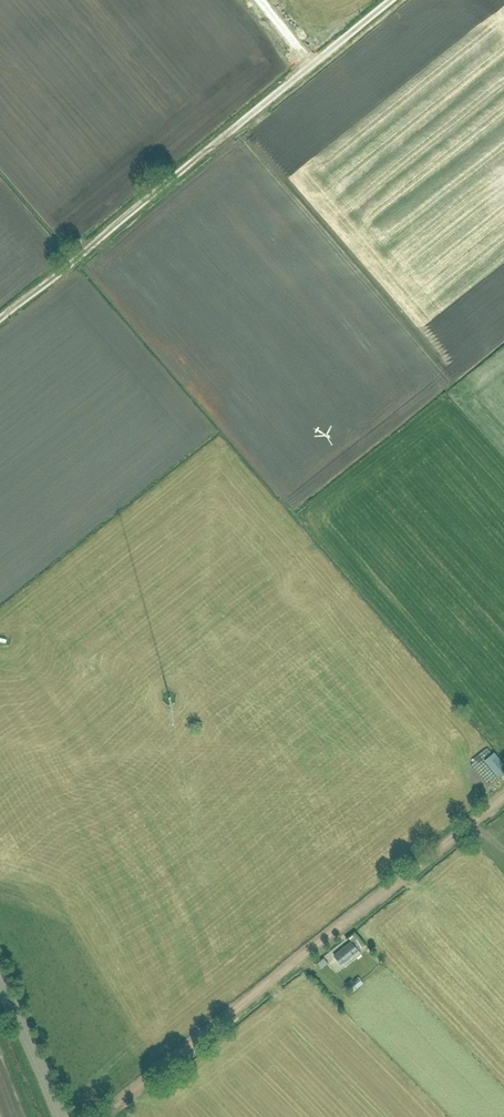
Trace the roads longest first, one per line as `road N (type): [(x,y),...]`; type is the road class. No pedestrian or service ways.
road 1 (track): [(503,795),(99,1116)]
road 2 (track): [(0,318),(389,0)]
road 3 (tertiary): [(61,1116),(0,984)]

